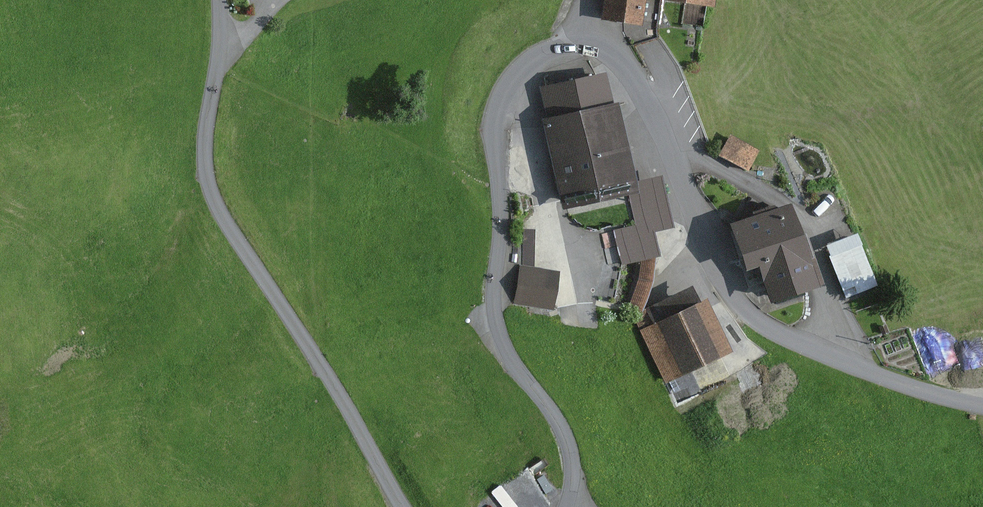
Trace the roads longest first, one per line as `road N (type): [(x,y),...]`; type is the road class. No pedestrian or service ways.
road 1 (unclassified): [(982,403),(839,358),(732,299),(701,240),(673,97),(629,48),(578,35),(545,50),(506,100),(494,275),(505,340),(569,441),(575,487),(567,506)]
road 2 (unclassified): [(411,506),(219,200),(203,138),(219,0)]

